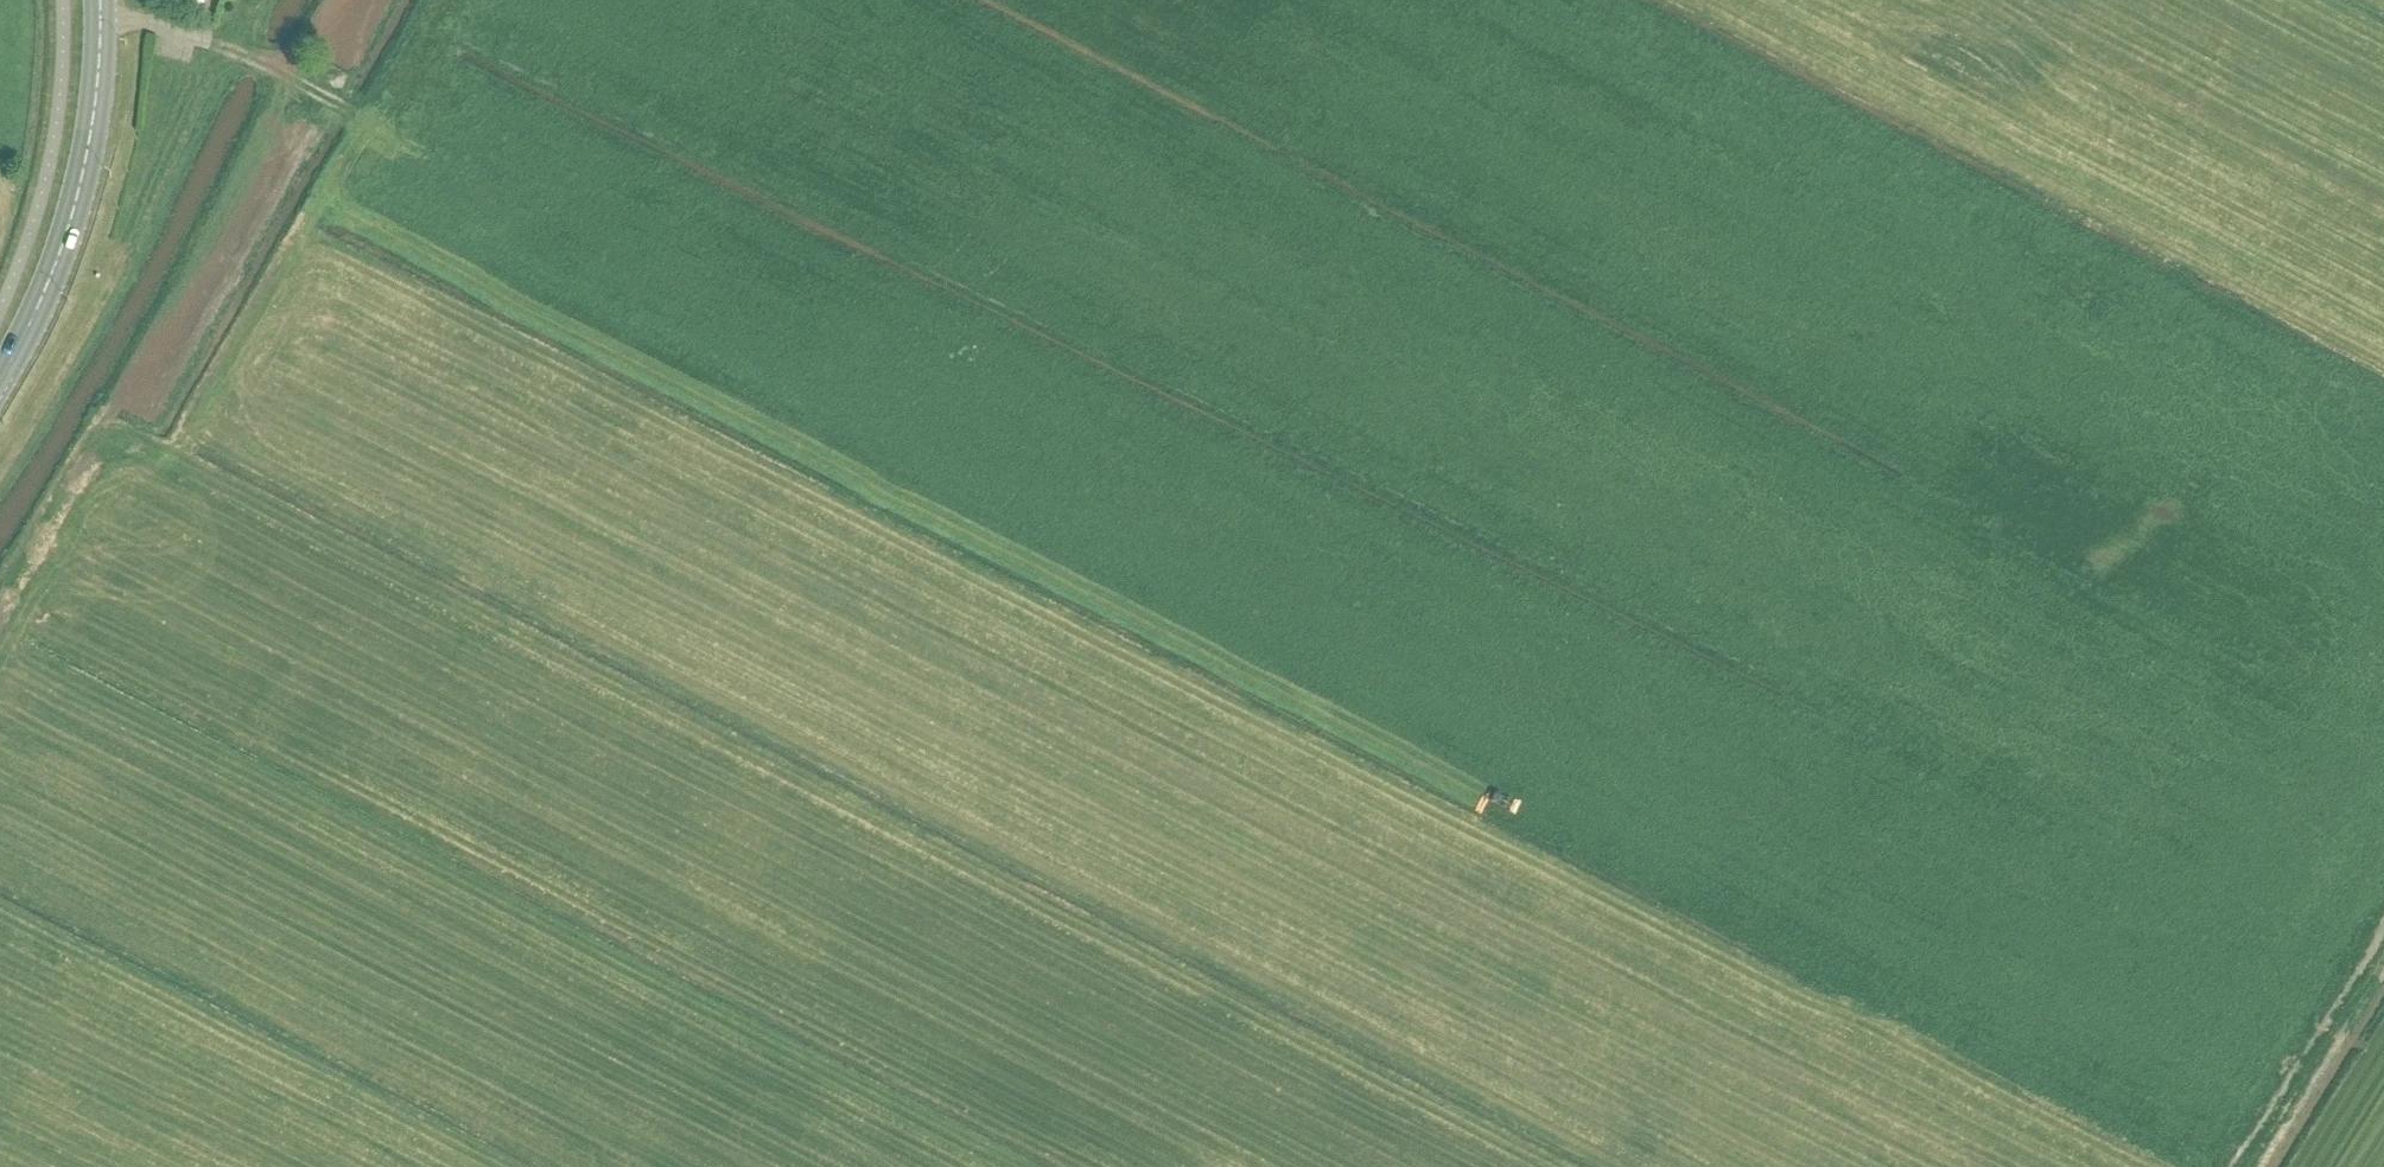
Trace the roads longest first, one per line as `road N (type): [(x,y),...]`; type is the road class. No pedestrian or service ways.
road 1 (primary): [(0,379),(48,284),(81,181),(100,0)]

